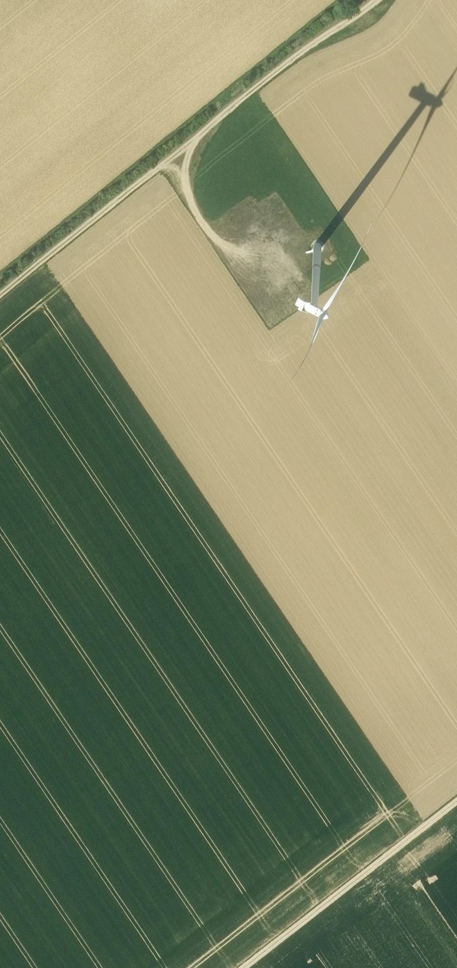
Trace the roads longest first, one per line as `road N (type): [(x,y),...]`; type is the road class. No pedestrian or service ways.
road 1 (track): [(0,301),(374,0)]
road 2 (track): [(243,967),(456,801)]

